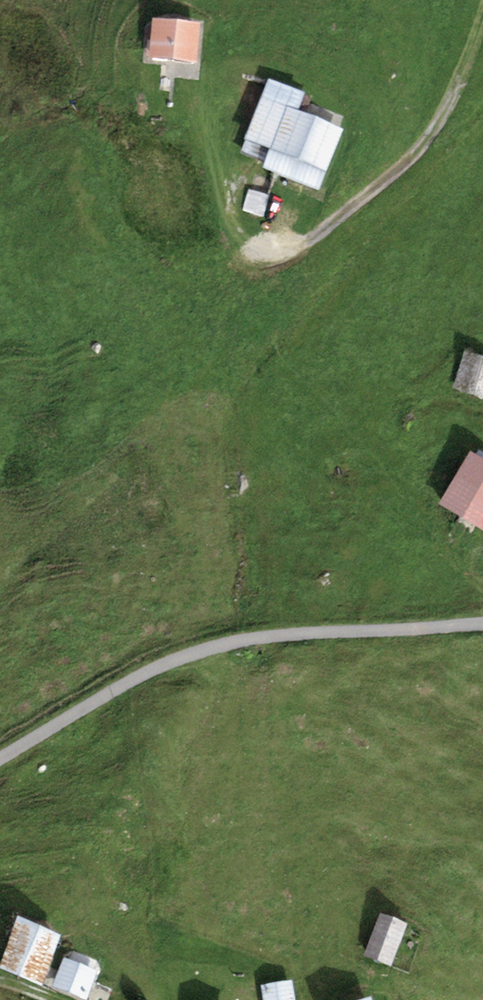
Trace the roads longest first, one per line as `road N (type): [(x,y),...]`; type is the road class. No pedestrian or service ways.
road 1 (track): [(235,231),(297,252),(438,143),(482,23)]

